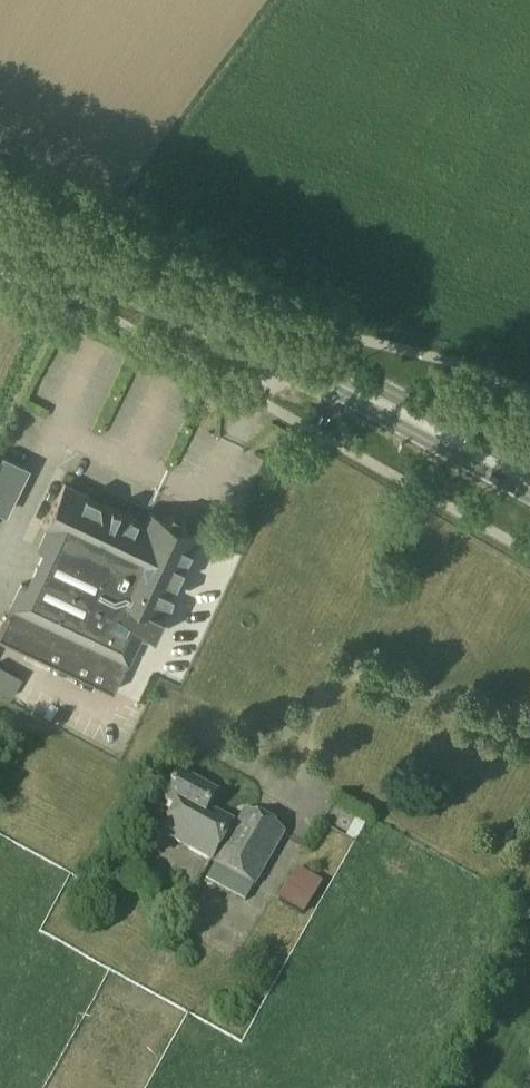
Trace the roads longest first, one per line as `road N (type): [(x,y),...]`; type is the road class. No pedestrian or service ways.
road 1 (tertiary): [(329,374),(0,219)]
road 2 (tertiary): [(329,374),(407,431),(529,497)]
road 3 (tertiary): [(529,467),(421,406),(329,374)]

